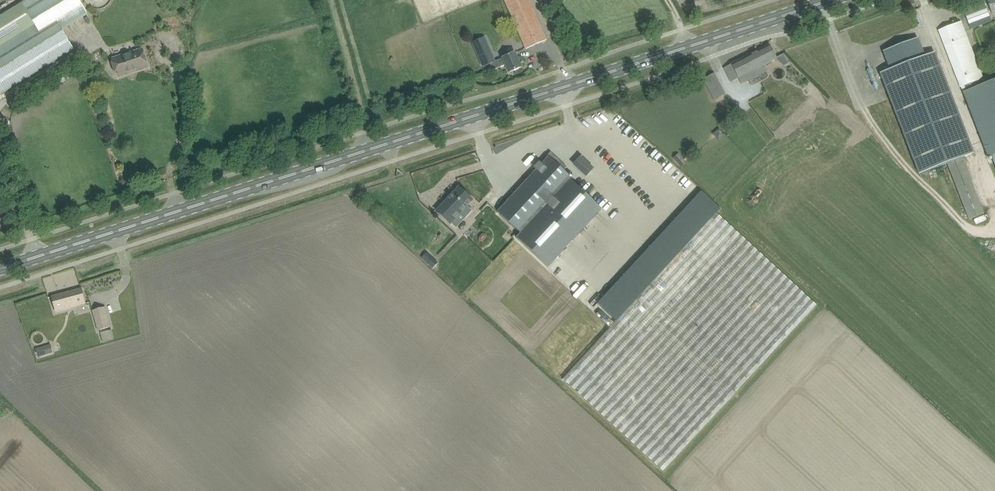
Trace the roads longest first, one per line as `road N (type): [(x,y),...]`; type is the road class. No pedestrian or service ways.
road 1 (primary): [(0,268),(828,0)]
road 2 (track): [(89,490),(0,412)]

